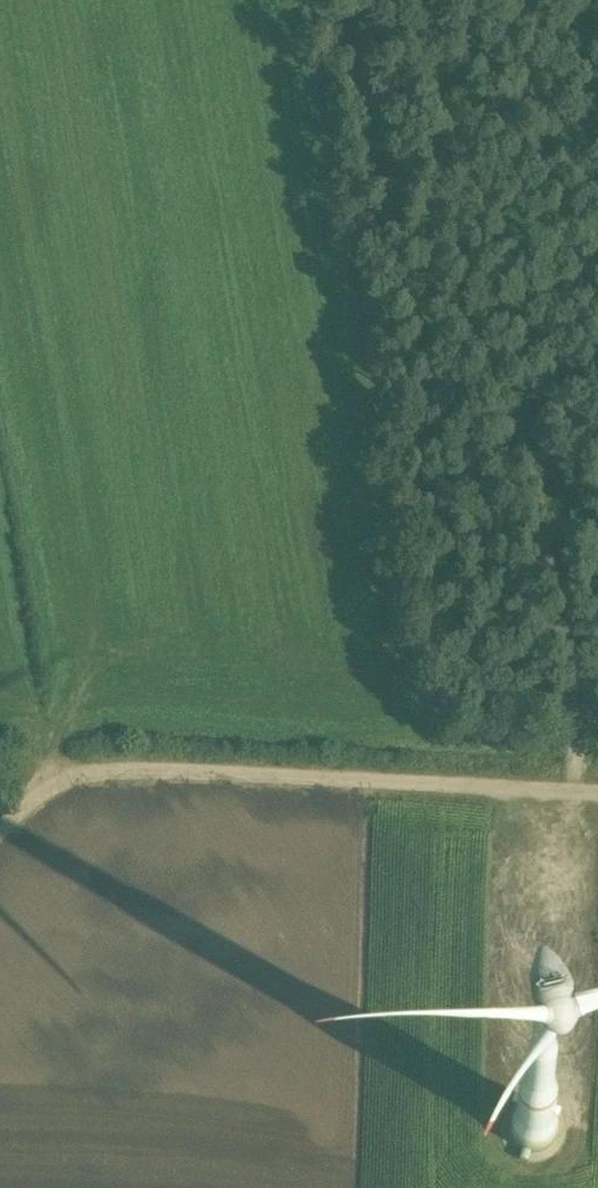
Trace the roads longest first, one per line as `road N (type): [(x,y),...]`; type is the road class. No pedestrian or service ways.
road 1 (track): [(597,796),(0,772)]

